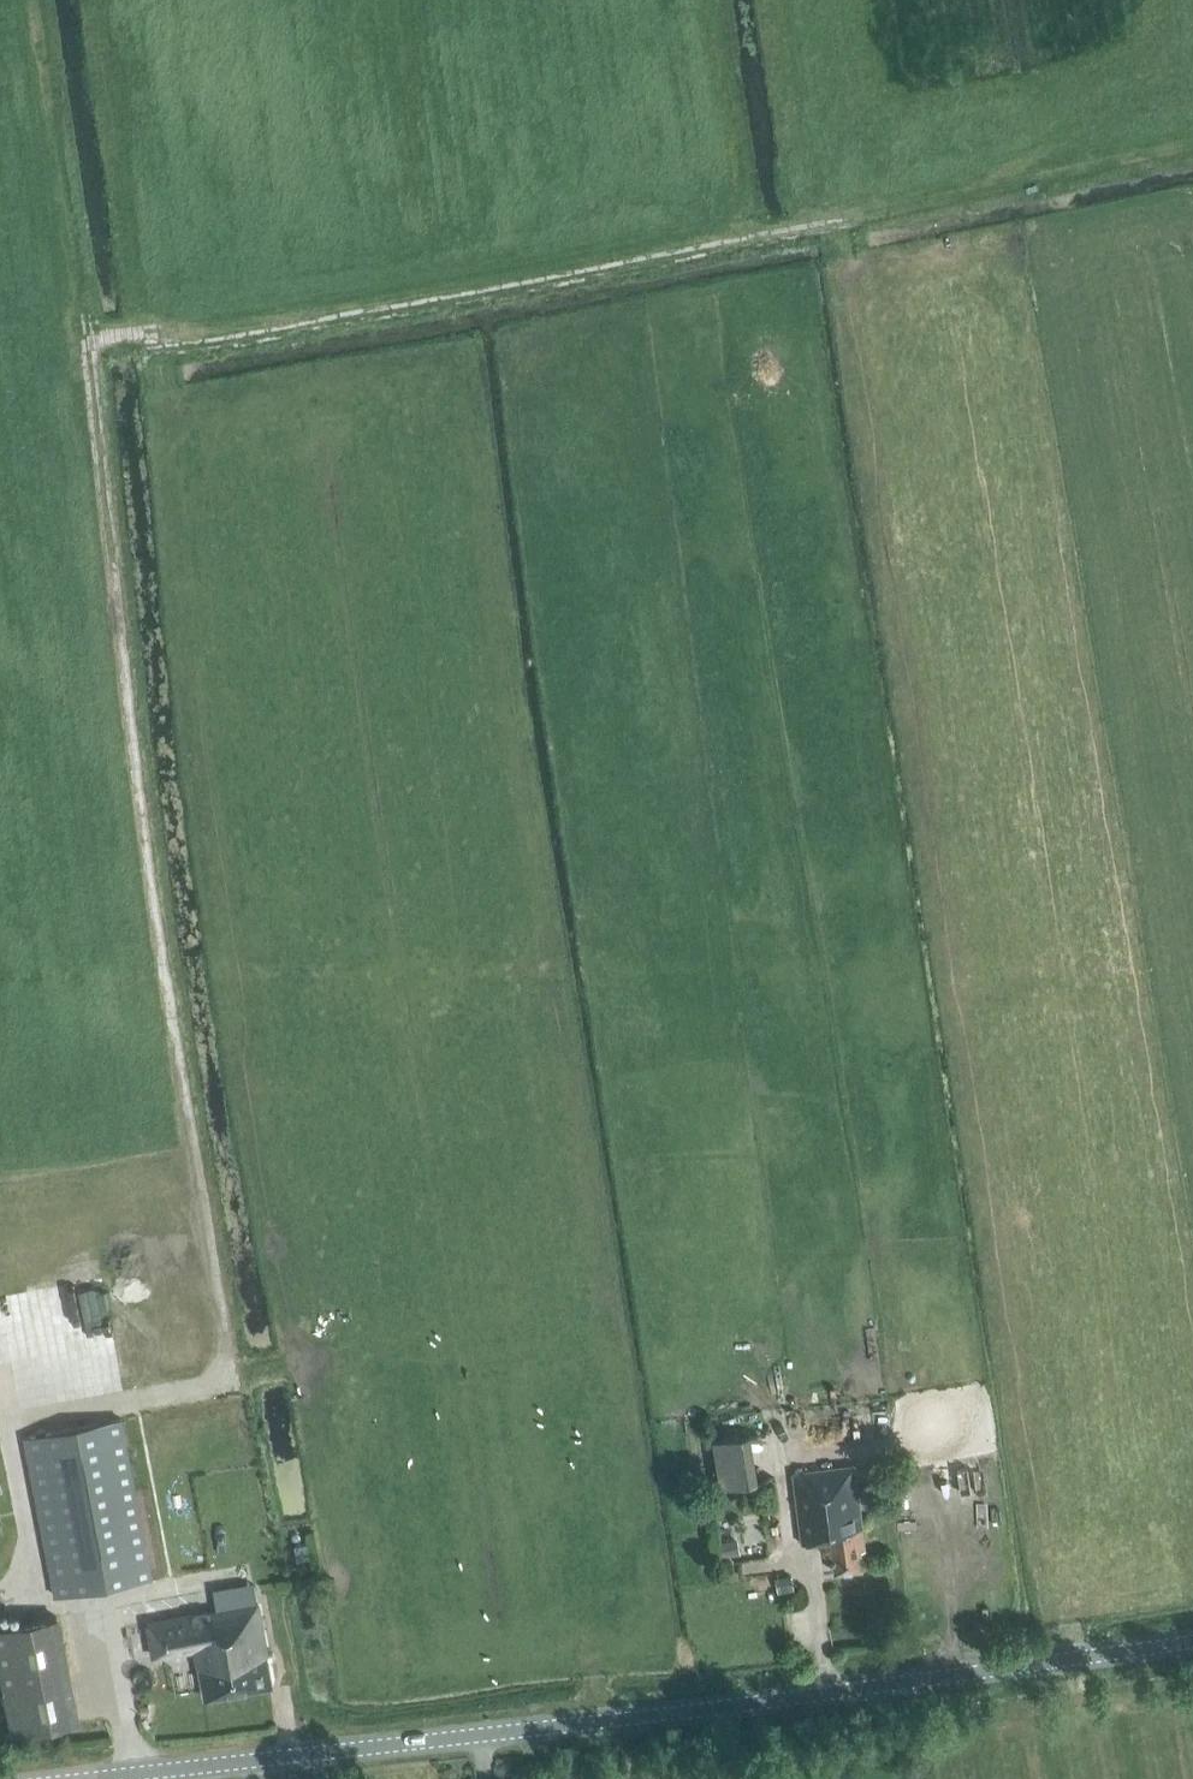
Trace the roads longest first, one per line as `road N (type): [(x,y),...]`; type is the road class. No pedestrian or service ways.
road 1 (tertiary): [(140,1778),(386,1752),(1192,1637)]

